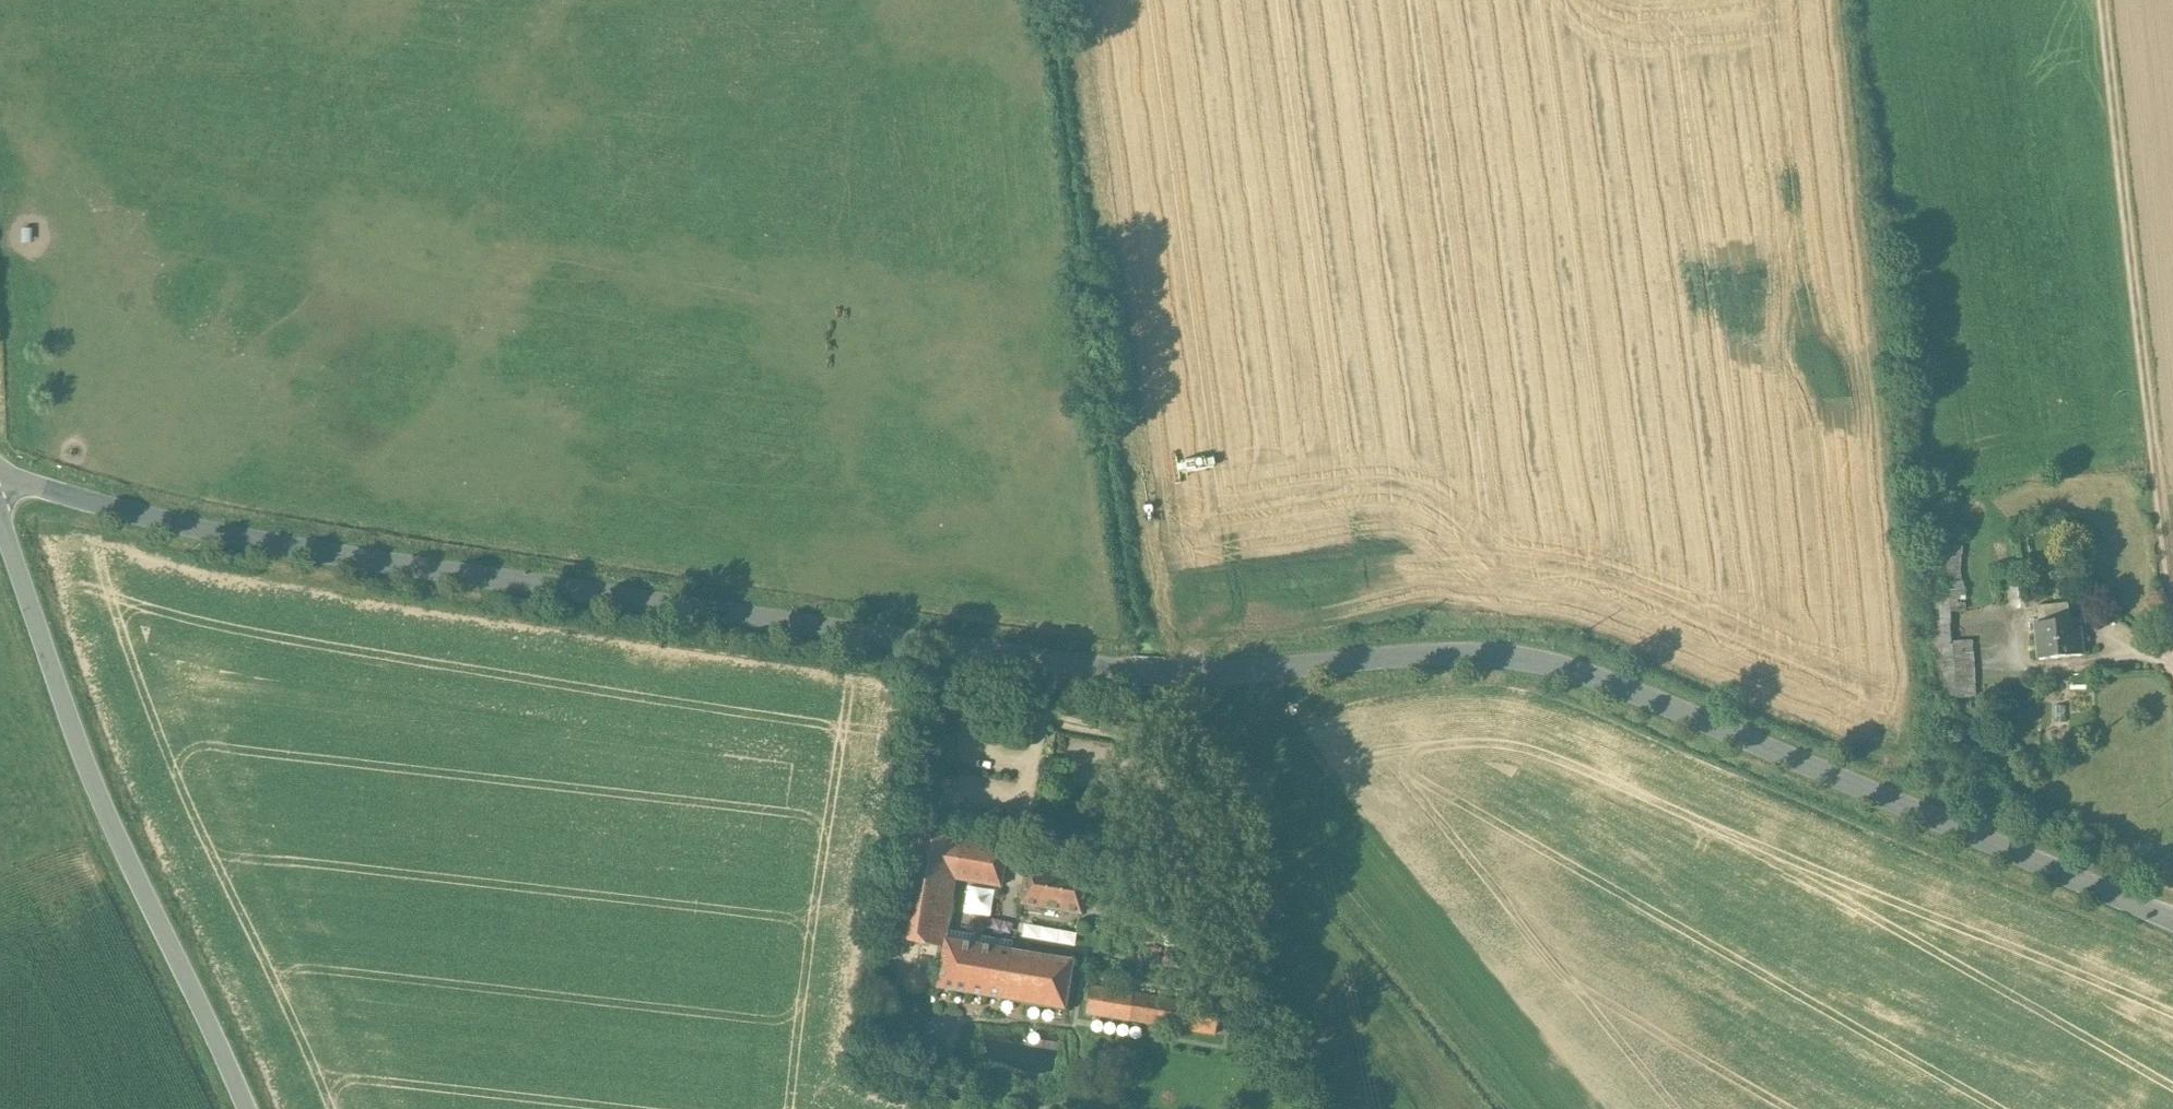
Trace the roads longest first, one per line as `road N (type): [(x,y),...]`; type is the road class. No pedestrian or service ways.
road 1 (unclassified): [(0,476),(120,509),(428,571),(1157,674),(1505,654),(1676,709),(2172,918)]
road 2 (tertiary): [(0,506),(89,773),(250,1108)]

